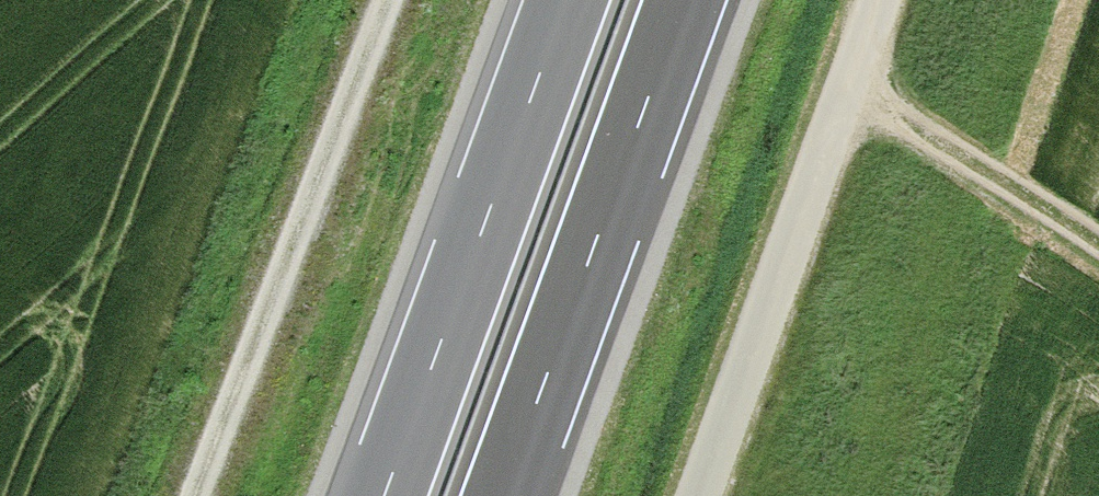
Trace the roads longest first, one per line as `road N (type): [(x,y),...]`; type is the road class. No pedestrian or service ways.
road 1 (track): [(390,0),(198,495)]
road 2 (trunk): [(558,0),(375,495)]
road 3 (trunk): [(517,495),(700,0)]
road 4 (unclassified): [(879,0),(700,495)]
road 5 (track): [(1098,242),(962,152),(840,105)]

